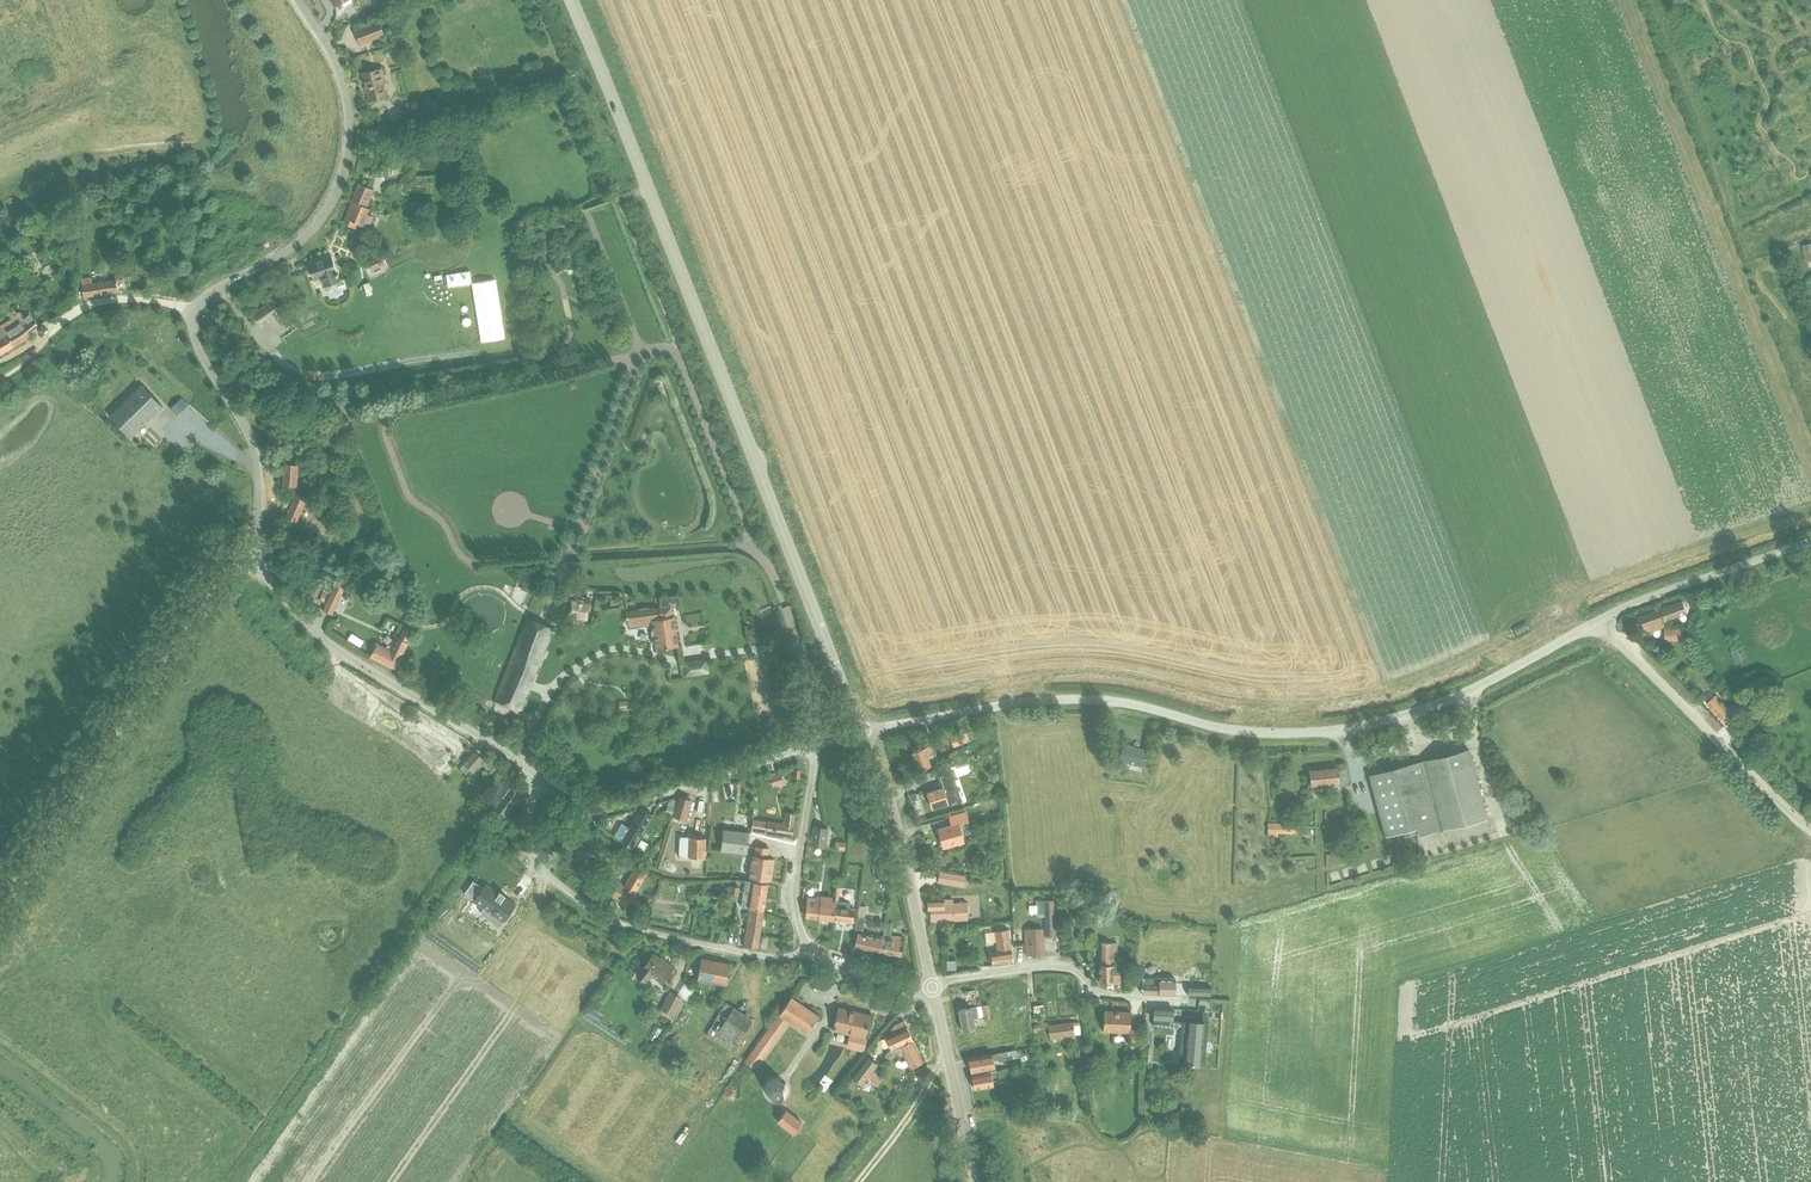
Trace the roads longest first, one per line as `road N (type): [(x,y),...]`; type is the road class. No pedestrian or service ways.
road 1 (tertiary): [(861,730),(570,0)]
road 2 (unclassified): [(861,730),(1098,699),(1238,732),(1343,729),(1457,696),(1598,622)]
road 3 (unclassified): [(254,557),(258,466),(251,438),(194,339),(193,323),(206,297),(301,240),(339,183),(346,101),(331,56),(296,0)]
road 4 (unclassified): [(0,920),(232,570),(254,557)]
road 5 (residential): [(812,951),(765,957),(646,932),(588,906),(536,856),(529,824),(540,780)]
road 6 (unclassified): [(1810,829),(1598,622)]
road 7 (residential): [(814,745),(613,806),(580,804),(540,780)]
road 8 (unclassified): [(477,736),(321,637),(254,557)]
road 9 (tertiary): [(933,987),(900,833),(861,730)]
road 10 (residential): [(1169,998),(1107,994),(1057,966),(933,987)]
road 11 (unclassified): [(1598,622),(1810,541)]
road 12 (residential): [(812,951),(794,884),(814,745)]
road 13 (tertiary): [(974,1181),(933,987)]
road 14 (track): [(947,1056),(853,1181)]
road 15 (residential): [(933,987),(907,990),(812,951)]

